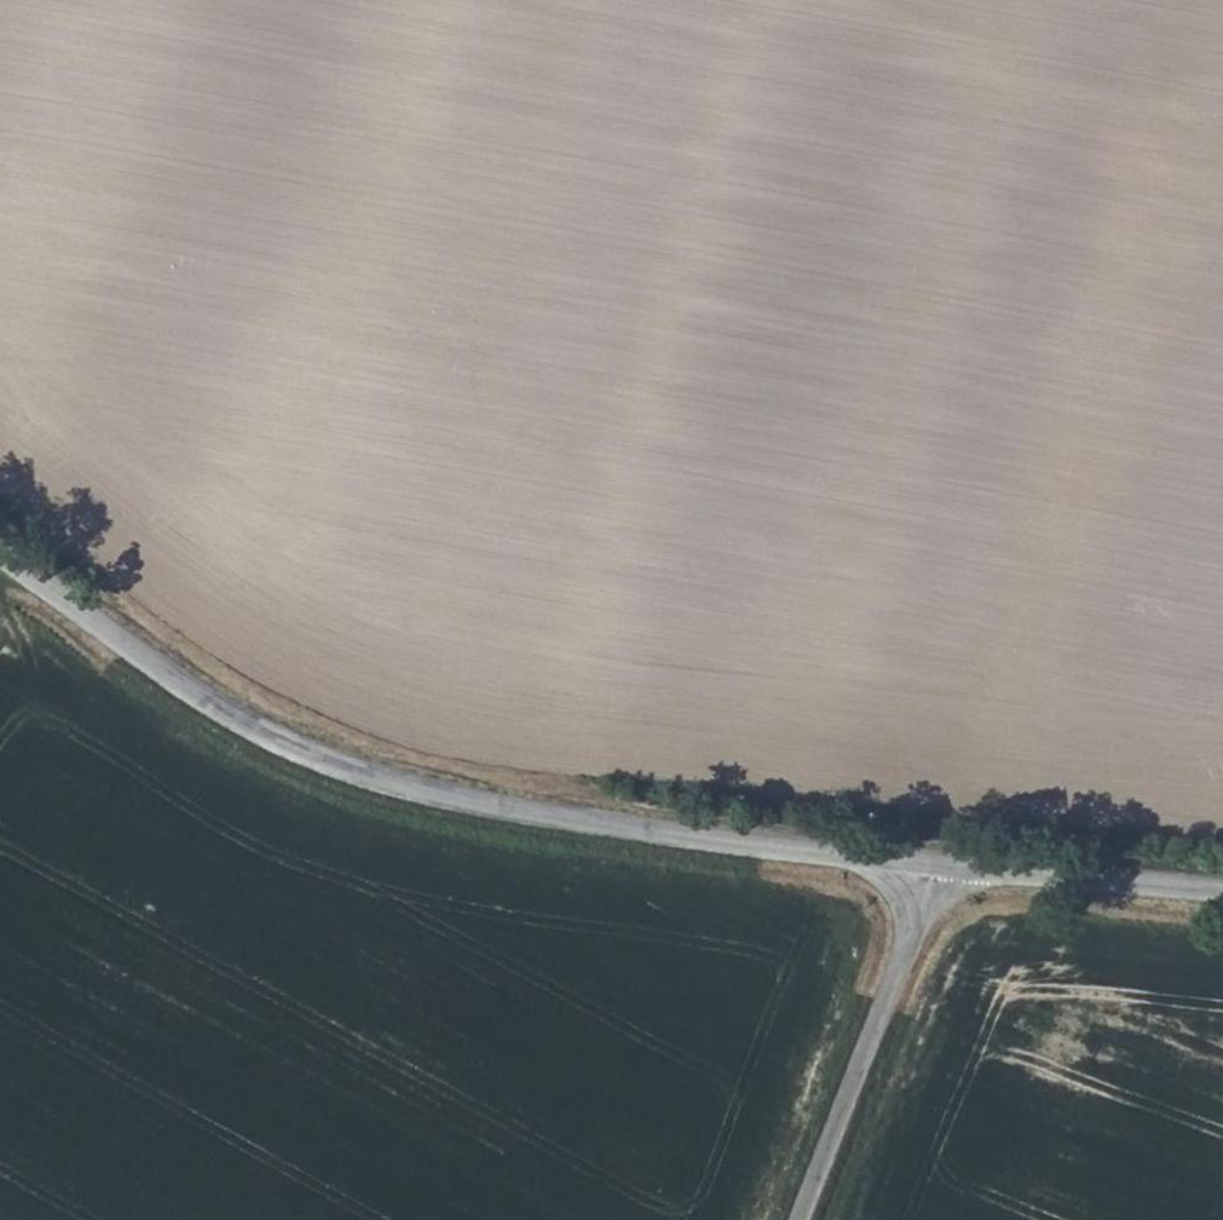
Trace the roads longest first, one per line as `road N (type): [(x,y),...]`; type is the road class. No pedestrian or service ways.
road 1 (unclassified): [(0,555),(254,734),(375,782),(533,818),(939,864)]
road 2 (unclassified): [(801,1219),(939,864)]
road 3 (unclassified): [(939,864),(1222,889)]

